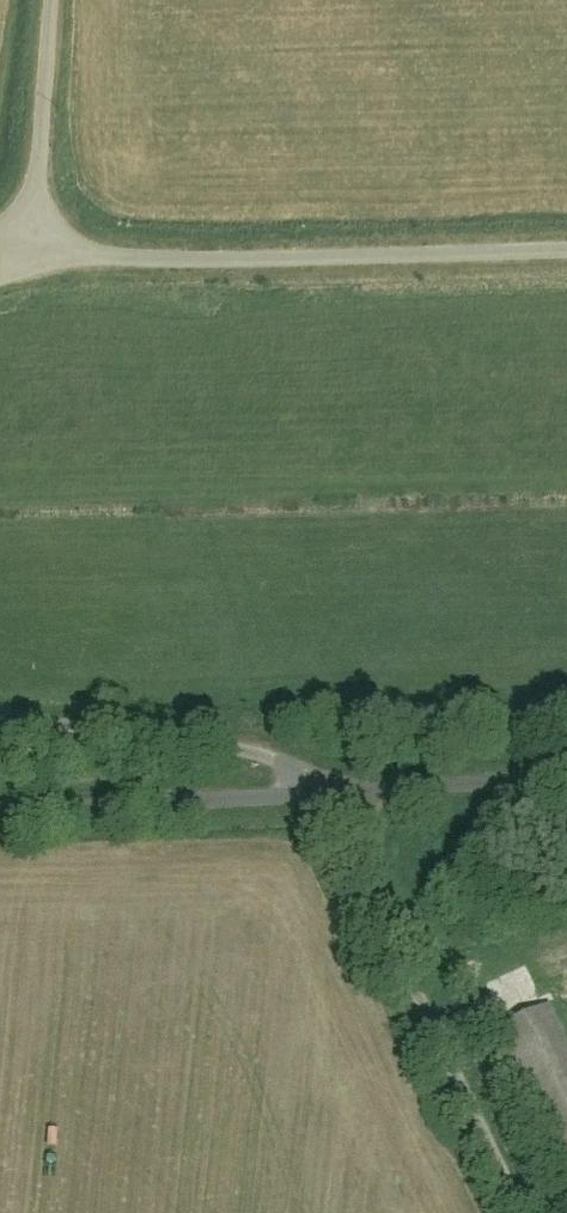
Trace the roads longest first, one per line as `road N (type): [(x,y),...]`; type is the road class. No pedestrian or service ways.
road 1 (unclassified): [(566,256),(247,267),(0,242)]
road 2 (unclassified): [(321,794),(522,1212)]
road 3 (track): [(321,794),(301,772),(0,700)]
road 4 (unclassified): [(321,794),(0,806)]
road 5 (unclassified): [(566,779),(321,794)]
road 6 (track): [(56,0),(34,241)]

